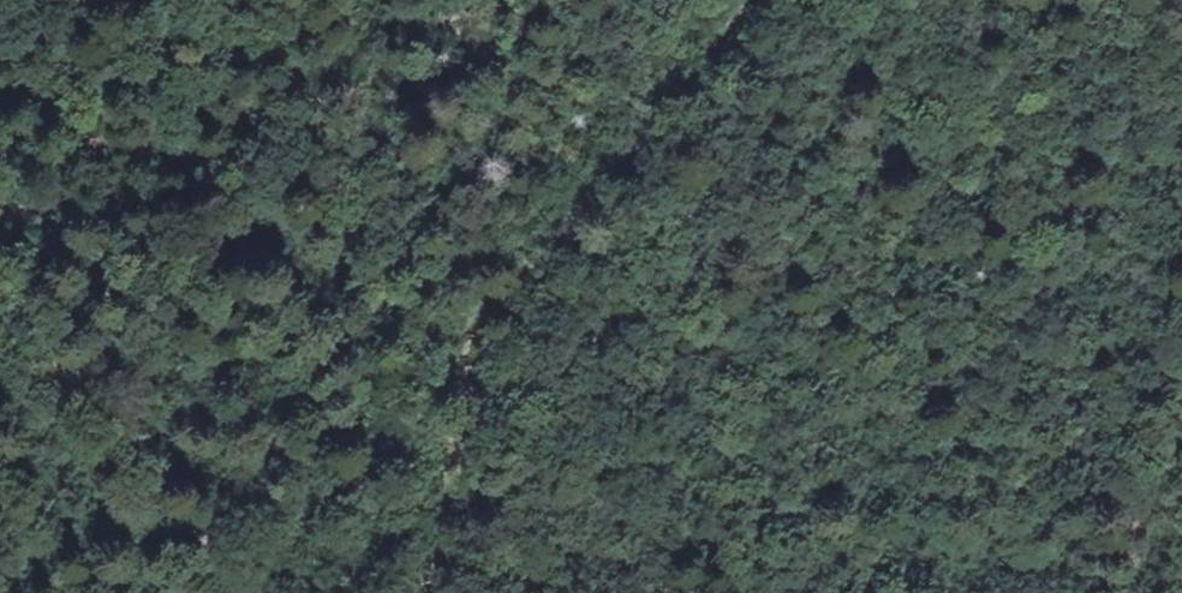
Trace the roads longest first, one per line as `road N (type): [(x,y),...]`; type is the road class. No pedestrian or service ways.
road 1 (track): [(442,592),(483,308),(614,170),(748,0)]

